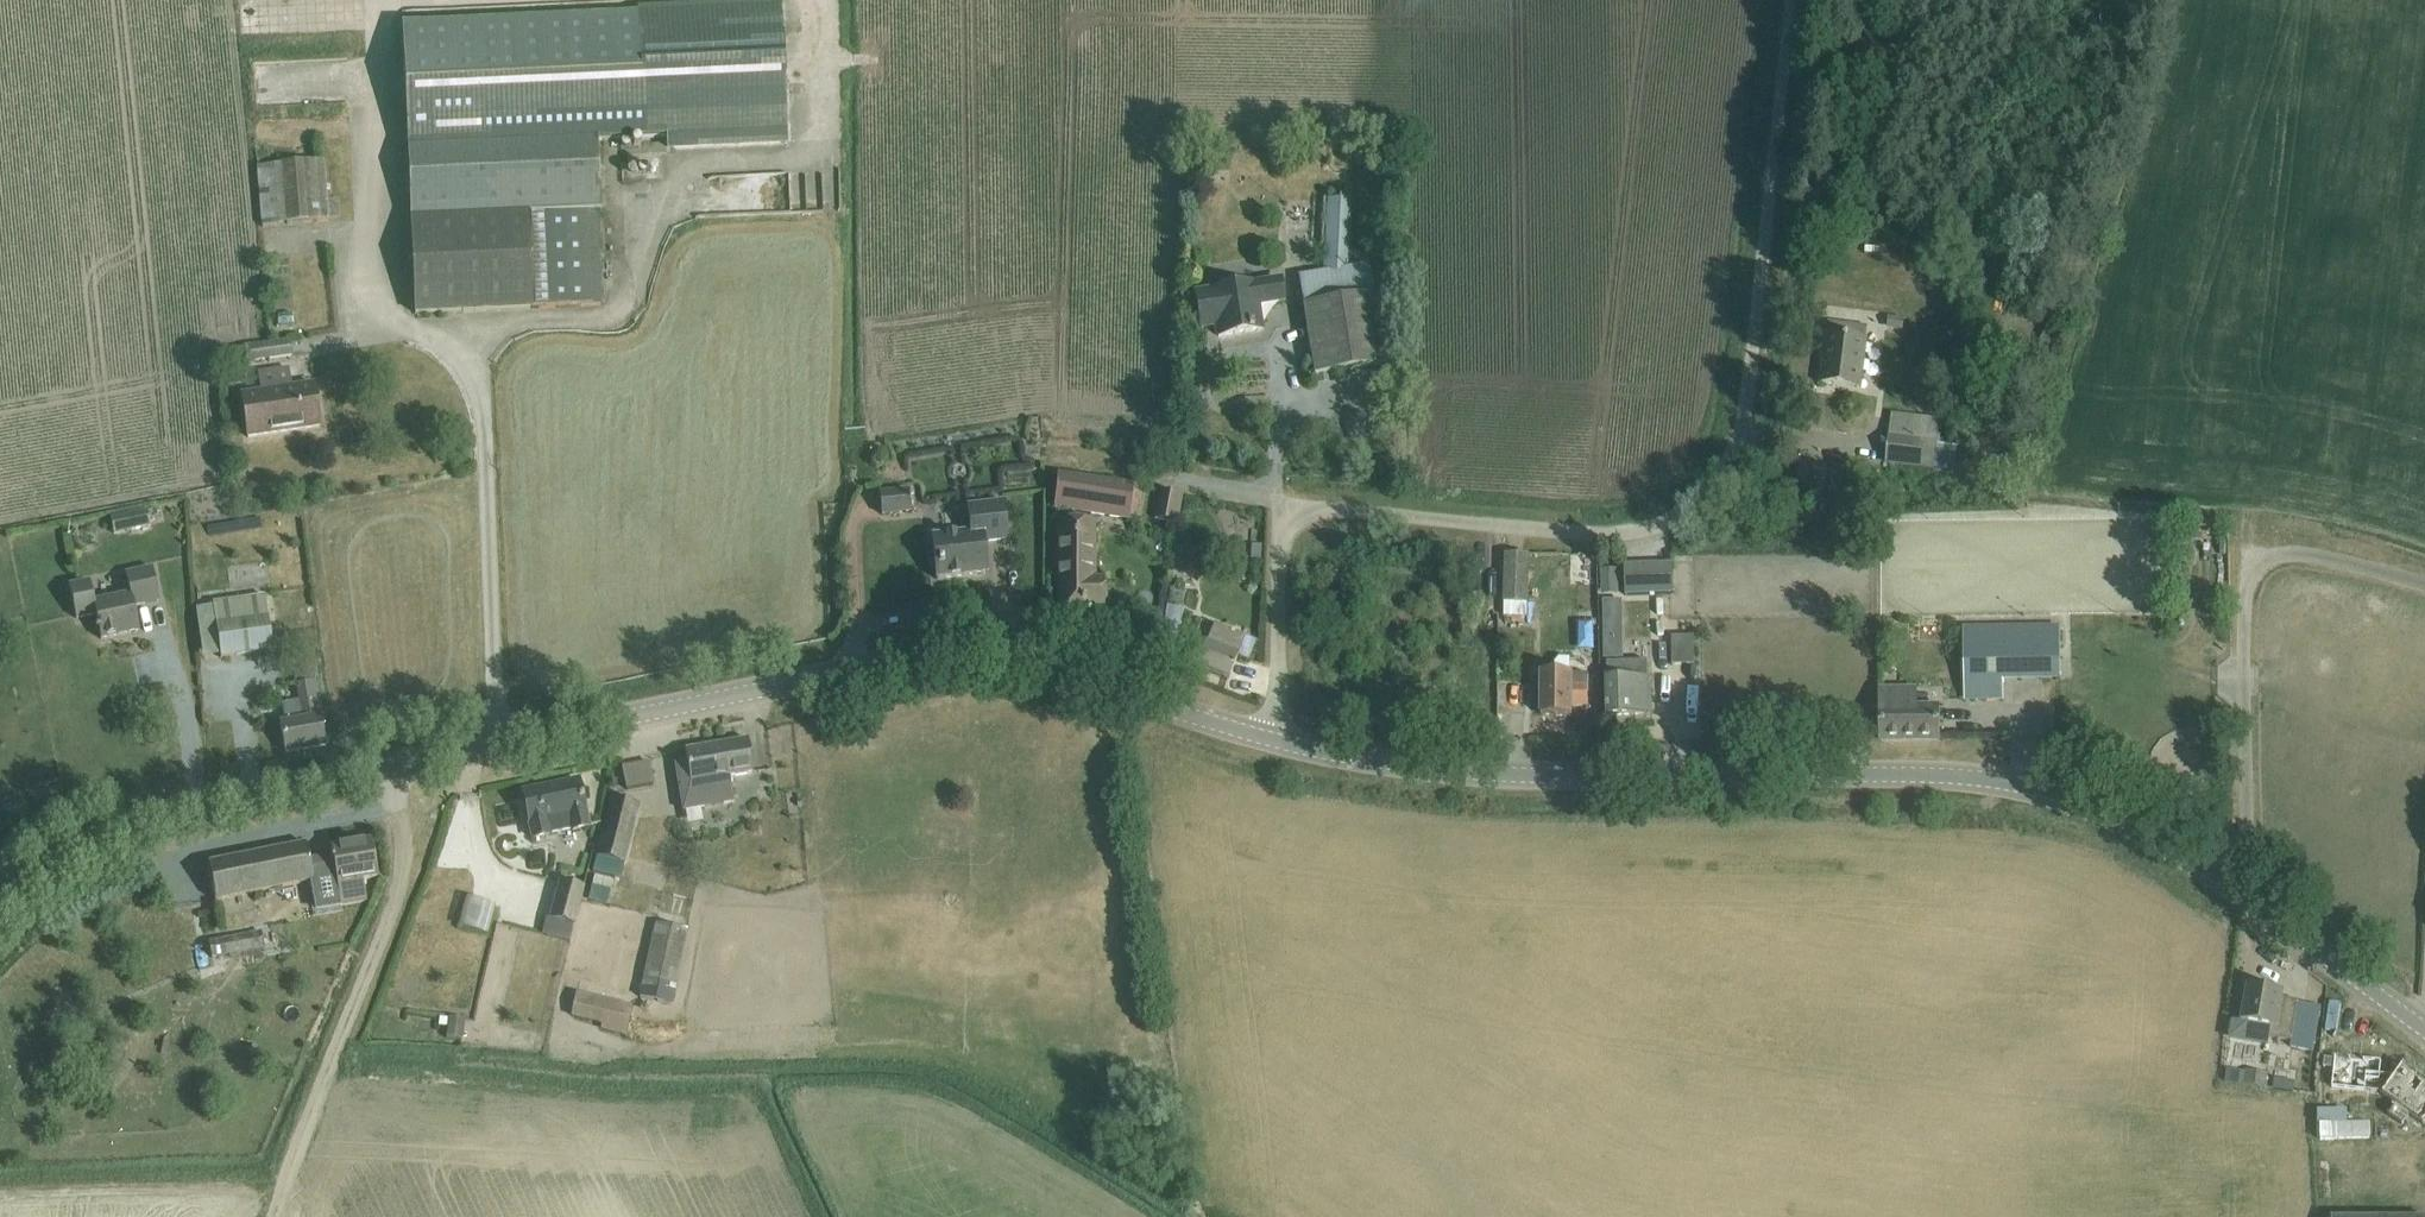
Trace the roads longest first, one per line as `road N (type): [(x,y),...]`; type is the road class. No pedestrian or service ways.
road 1 (tertiary): [(0,909),(84,852),(189,809),(925,659),(1028,664),(1270,741)]
road 2 (unclassified): [(1270,741),(1276,515),(1383,516),(1603,539),(1658,528),(1700,496),(1746,425),(1797,0)]
road 3 (tertiary): [(2230,883),(2138,824),(1977,778),(1529,780),(1397,770),(1270,741)]
road 4 (unclassified): [(2269,558),(2236,532),(2167,518),(1879,519)]
road 5 (unclassified): [(2230,883),(2246,847),(2246,592),(2255,565),(2269,558)]
road 6 (tertiary): [(2424,1027),(2230,883)]
road 7 (unclassified): [(2269,558),(2298,552),(2424,584)]

